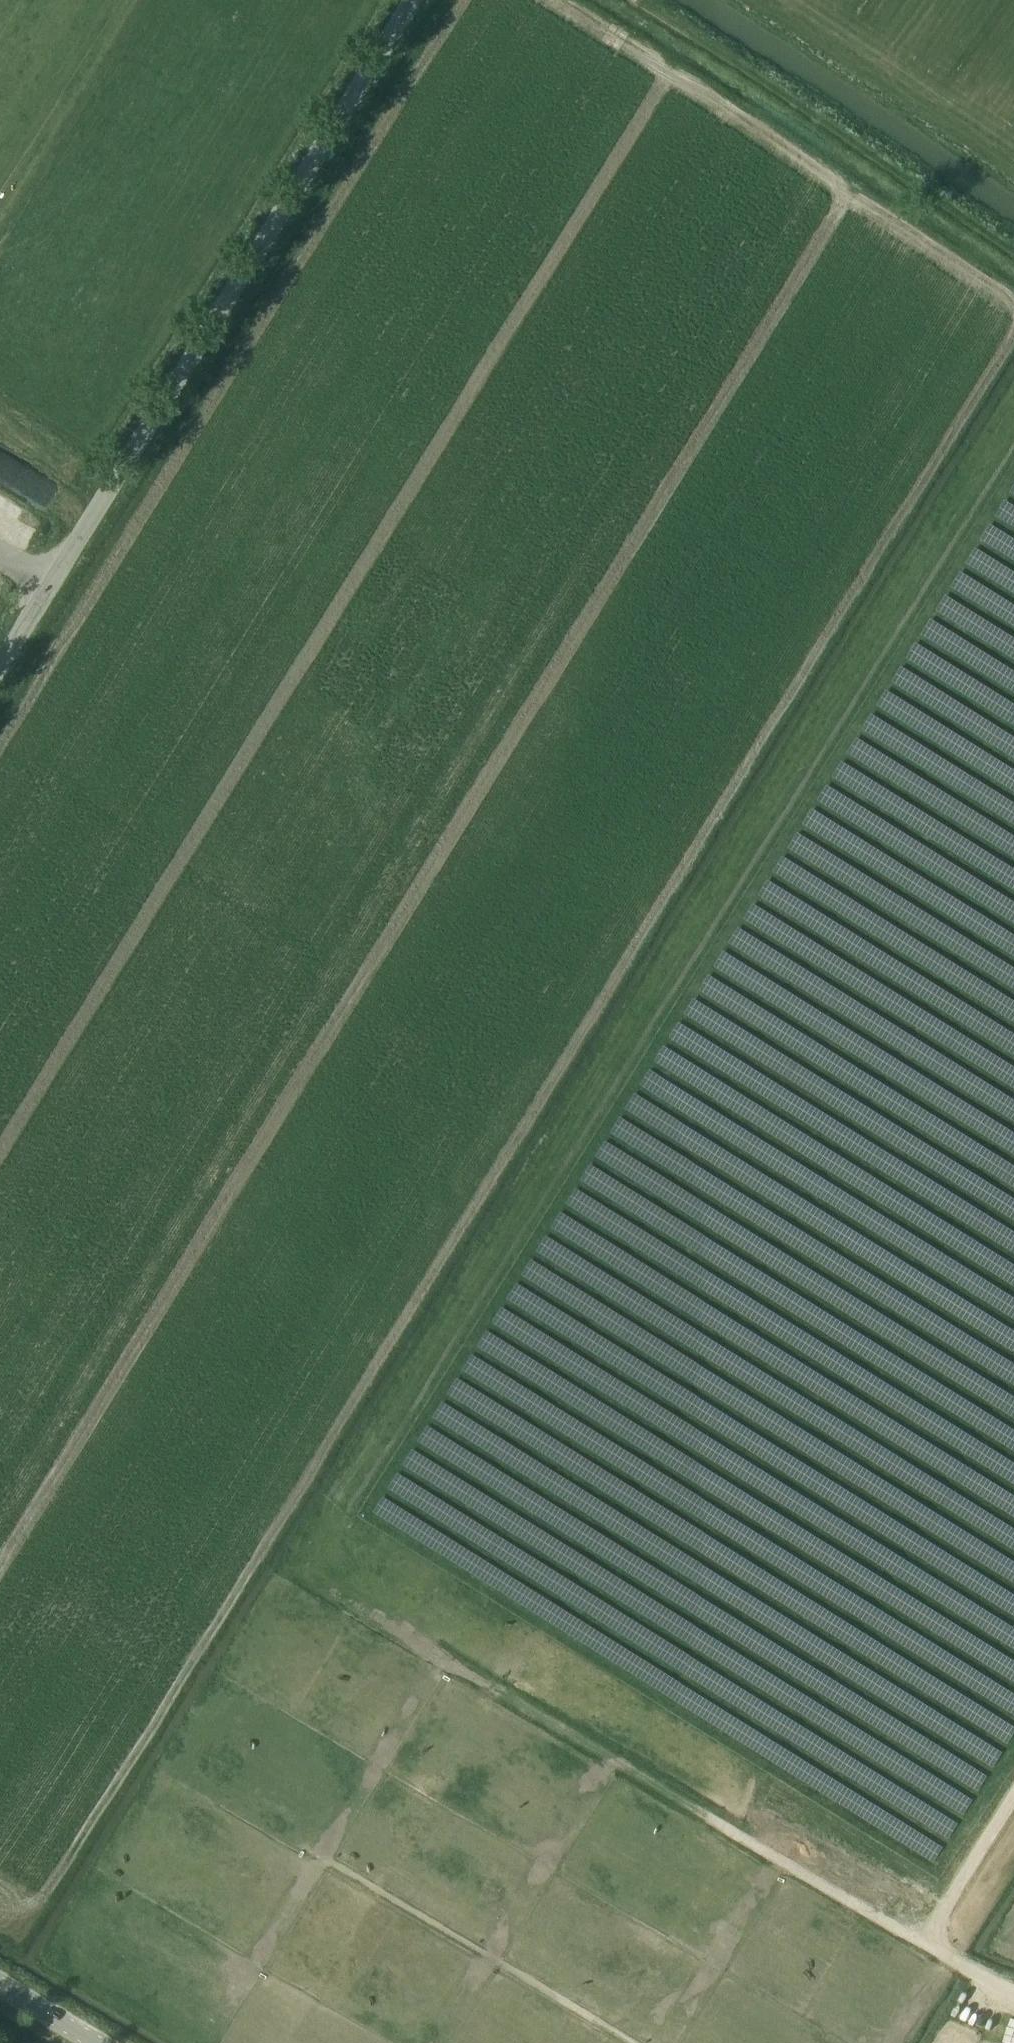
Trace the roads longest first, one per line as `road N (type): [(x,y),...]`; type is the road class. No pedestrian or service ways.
road 1 (unclassified): [(0,673),(416,0)]
road 2 (unclassified): [(108,2042),(0,1979)]

